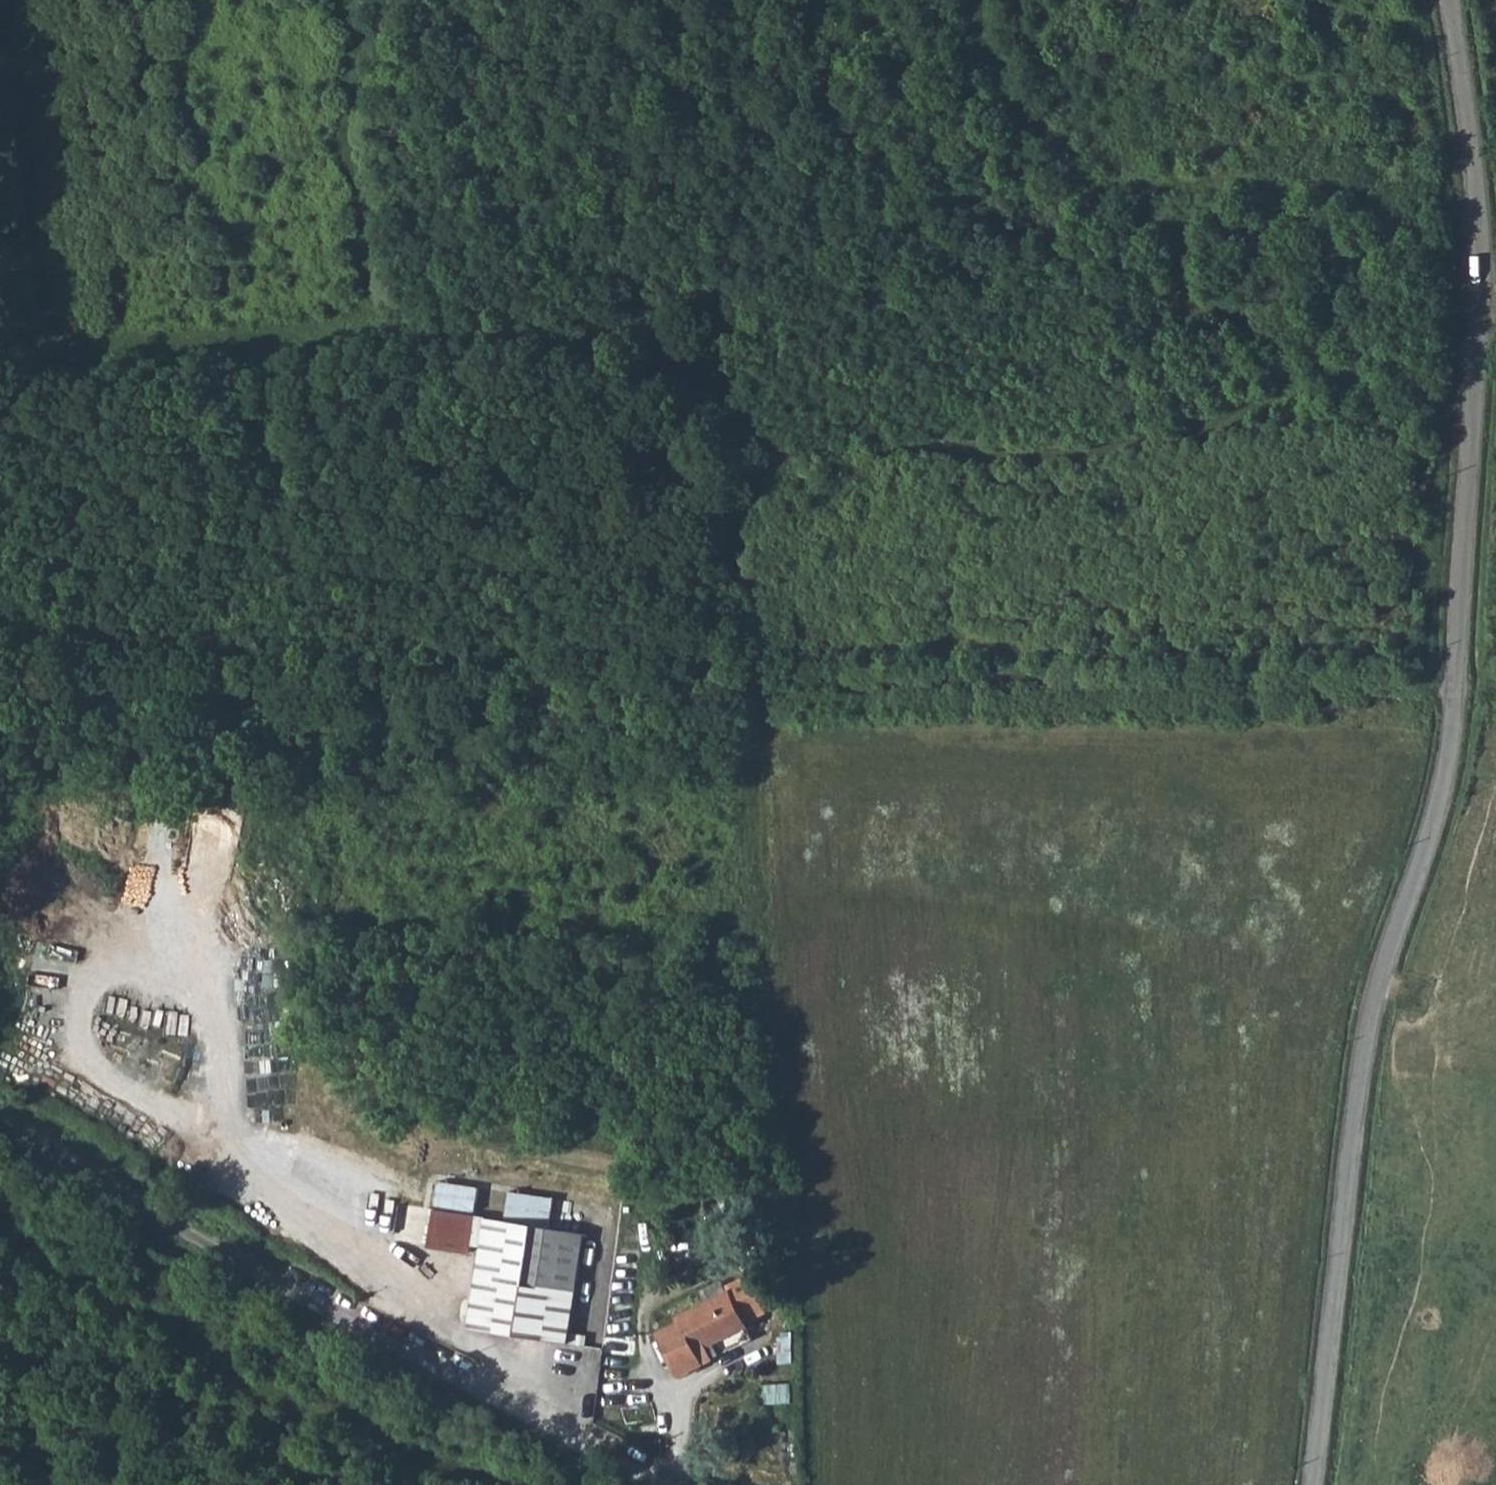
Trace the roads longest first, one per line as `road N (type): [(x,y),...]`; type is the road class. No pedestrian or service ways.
road 1 (unclassified): [(1452,0),(1472,146),(1476,265),(1457,704),(1432,833),(1371,1006),(1312,1484)]
road 2 (unclassified): [(668,1484),(564,1425),(278,1288),(0,1128)]

